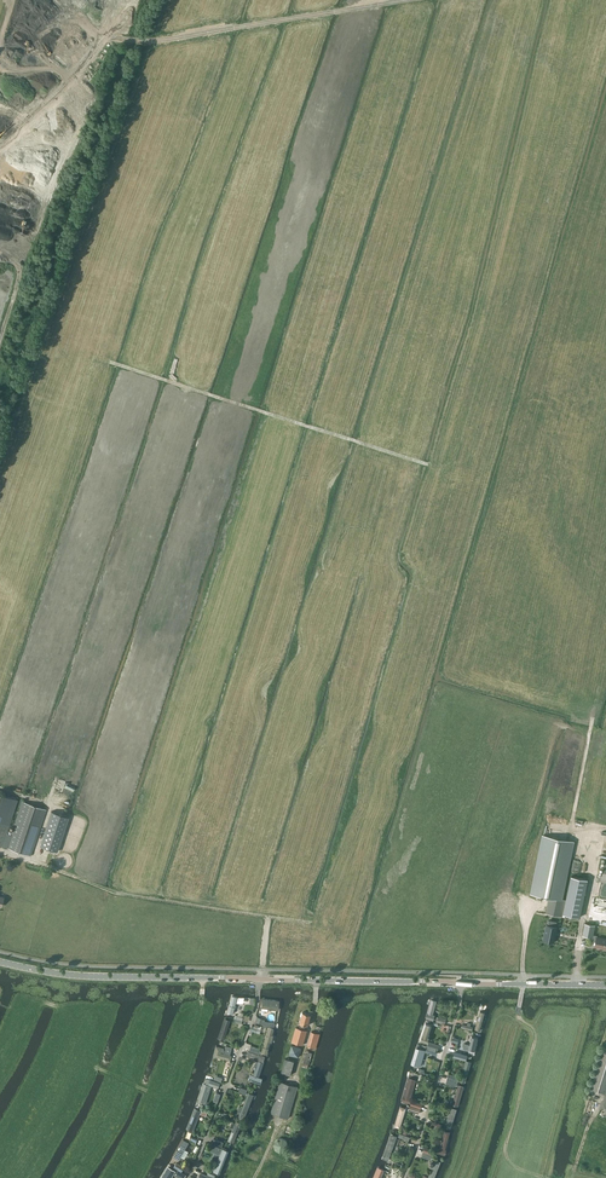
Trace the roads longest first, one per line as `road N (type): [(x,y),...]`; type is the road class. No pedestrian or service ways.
road 1 (track): [(0,788),(44,803),(51,795),(187,387)]
road 2 (track): [(111,362),(433,465)]
road 3 (track): [(0,851),(118,893),(295,920)]
road 4 (unclassified): [(259,979),(80,976),(0,962)]
road 5 (track): [(542,1177),(513,1165),(507,1147),(536,1041),(518,1017),(523,984)]
road 6 (unclassified): [(187,1177),(258,1003),(259,979)]
road 7 (unclassified): [(404,1177),(460,983)]
road 8 (unclassified): [(460,983),(259,979)]
road 9 (track): [(134,0),(0,147)]
road 10 (unclassified): [(605,985),(460,983)]
road 11 (track): [(296,1074),(302,1087),(292,1119),(279,1122),(255,1177)]

